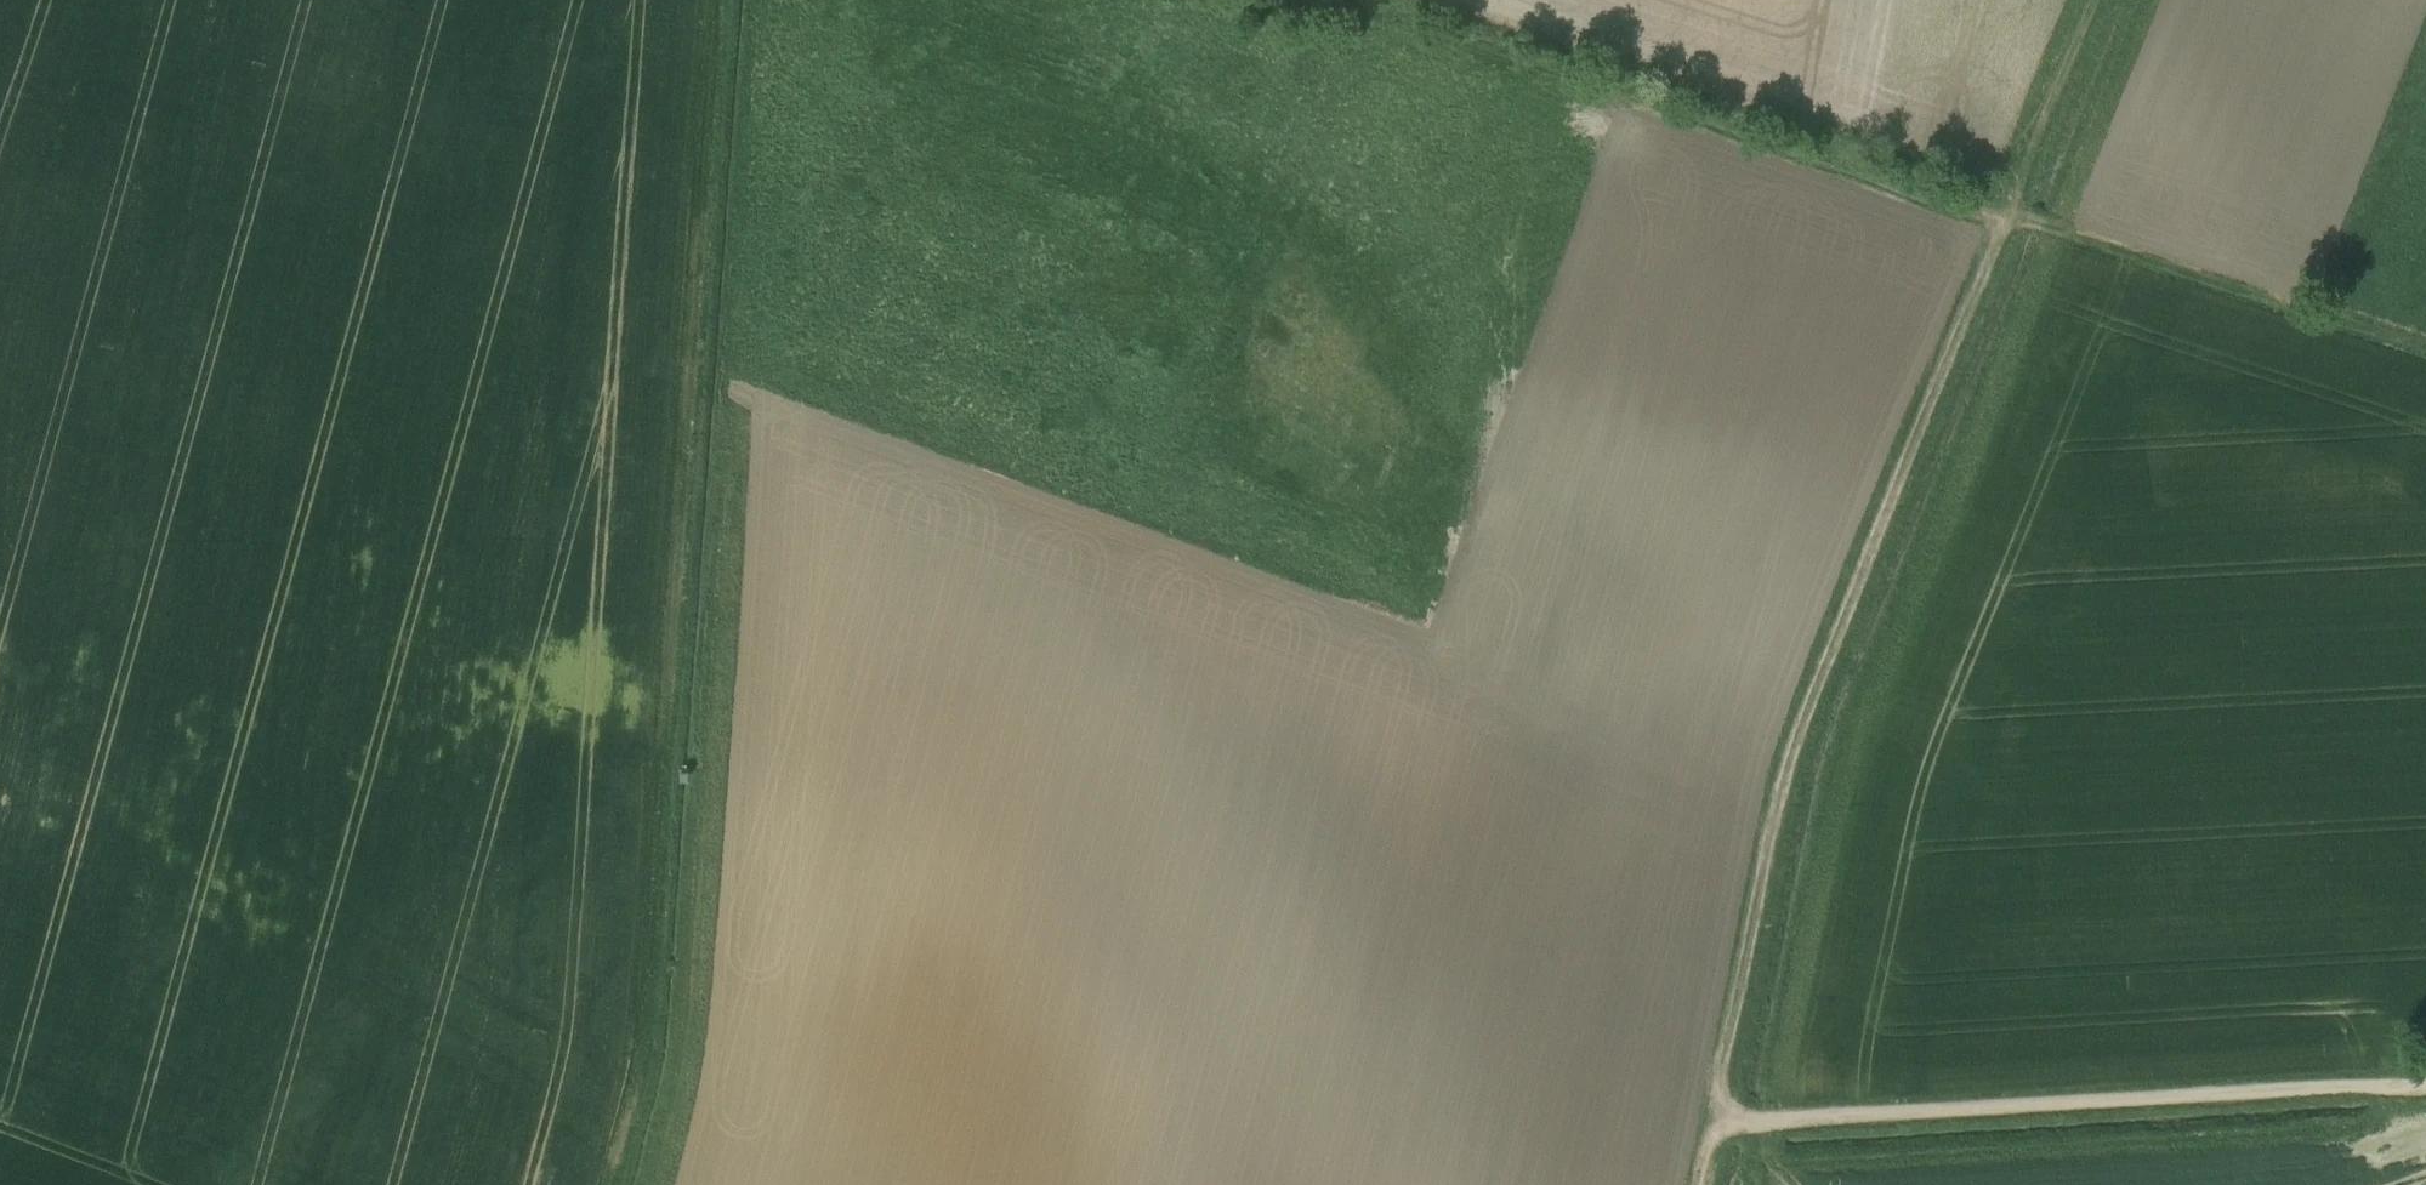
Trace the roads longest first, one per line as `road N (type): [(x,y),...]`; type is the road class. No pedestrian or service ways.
road 1 (track): [(2005,210),(1817,680),(1735,992),(1704,1184)]
road 2 (track): [(2425,1086),(1716,1124)]
road 3 (track): [(2005,210),(1348,0)]
road 4 (track): [(2425,347),(2005,210)]

